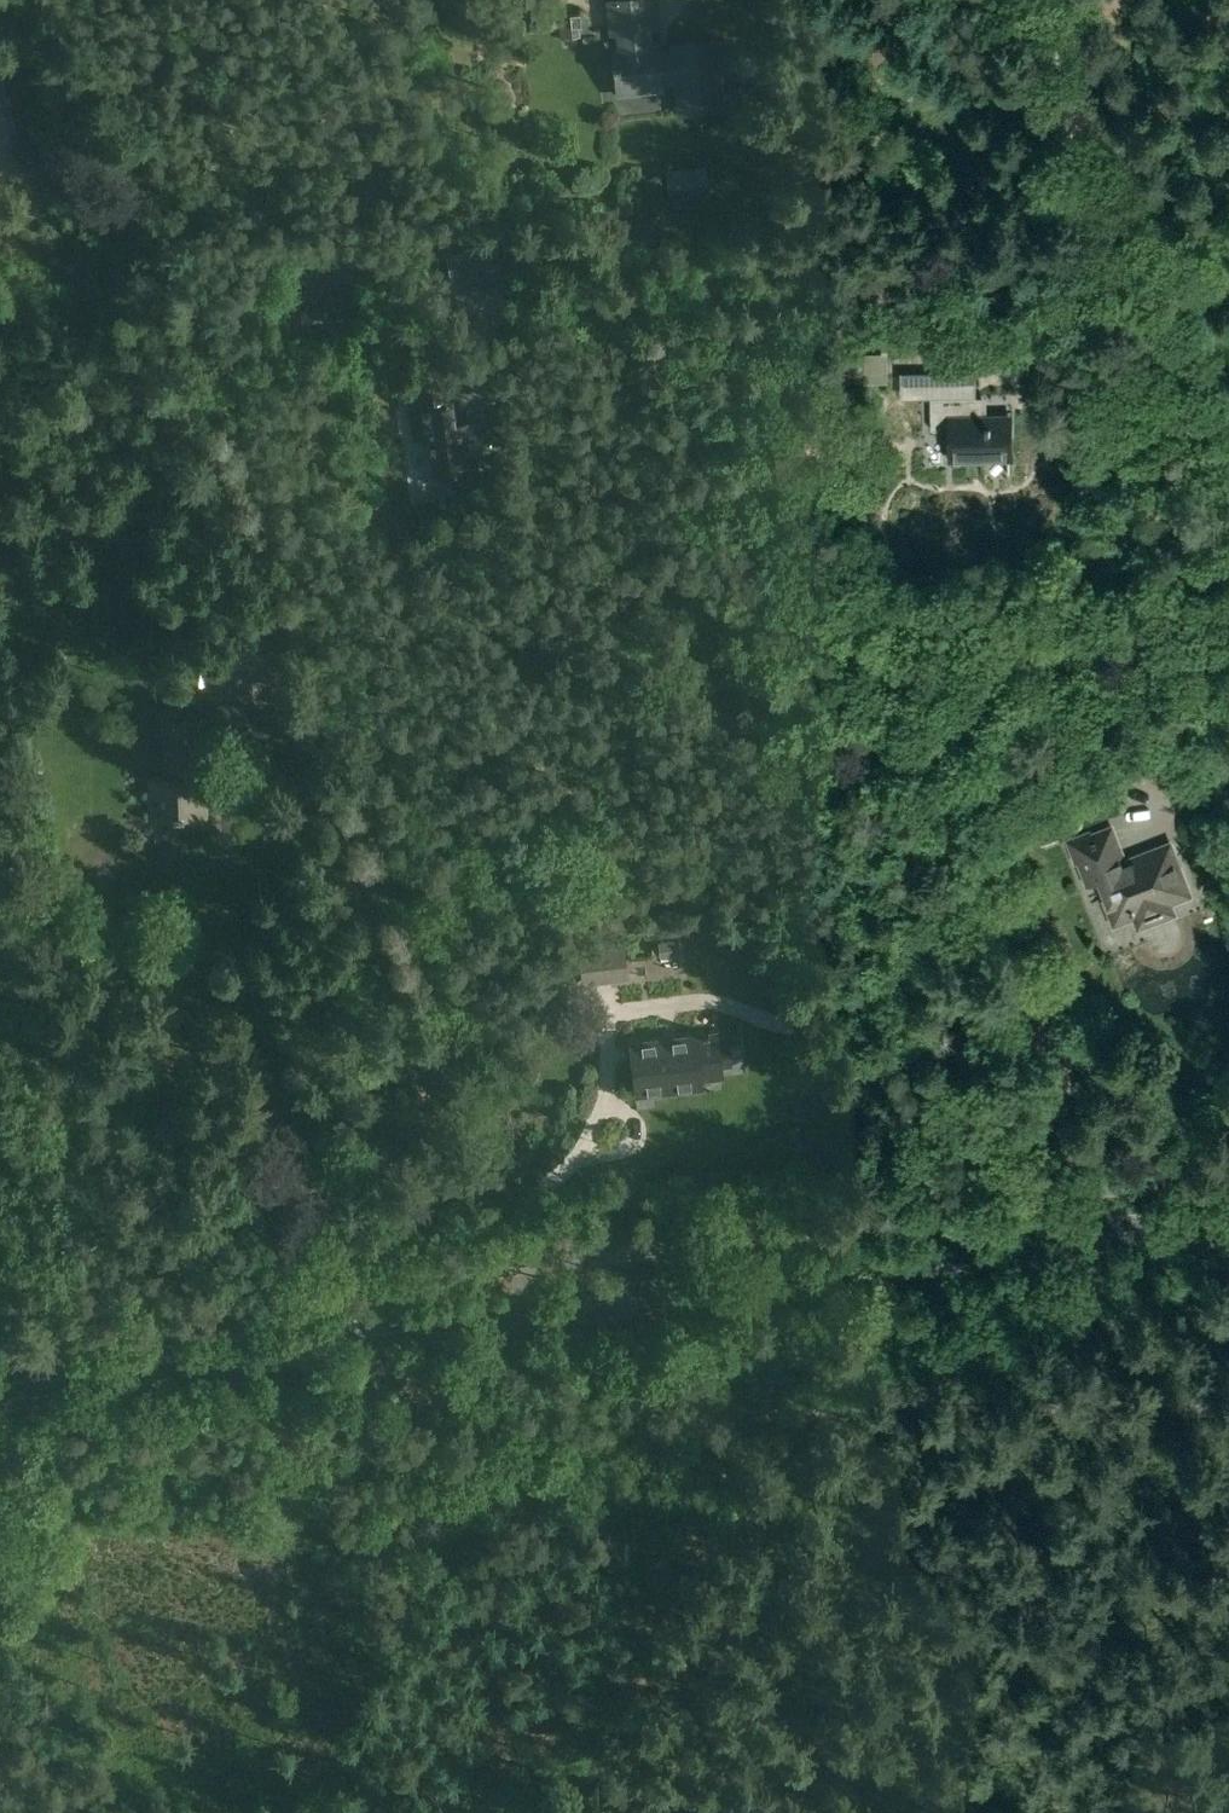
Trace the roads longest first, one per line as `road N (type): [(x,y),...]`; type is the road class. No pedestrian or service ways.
road 1 (primary): [(0,1385),(1094,1236),(1228,1231)]
road 2 (unclassified): [(1228,557),(1042,14)]

